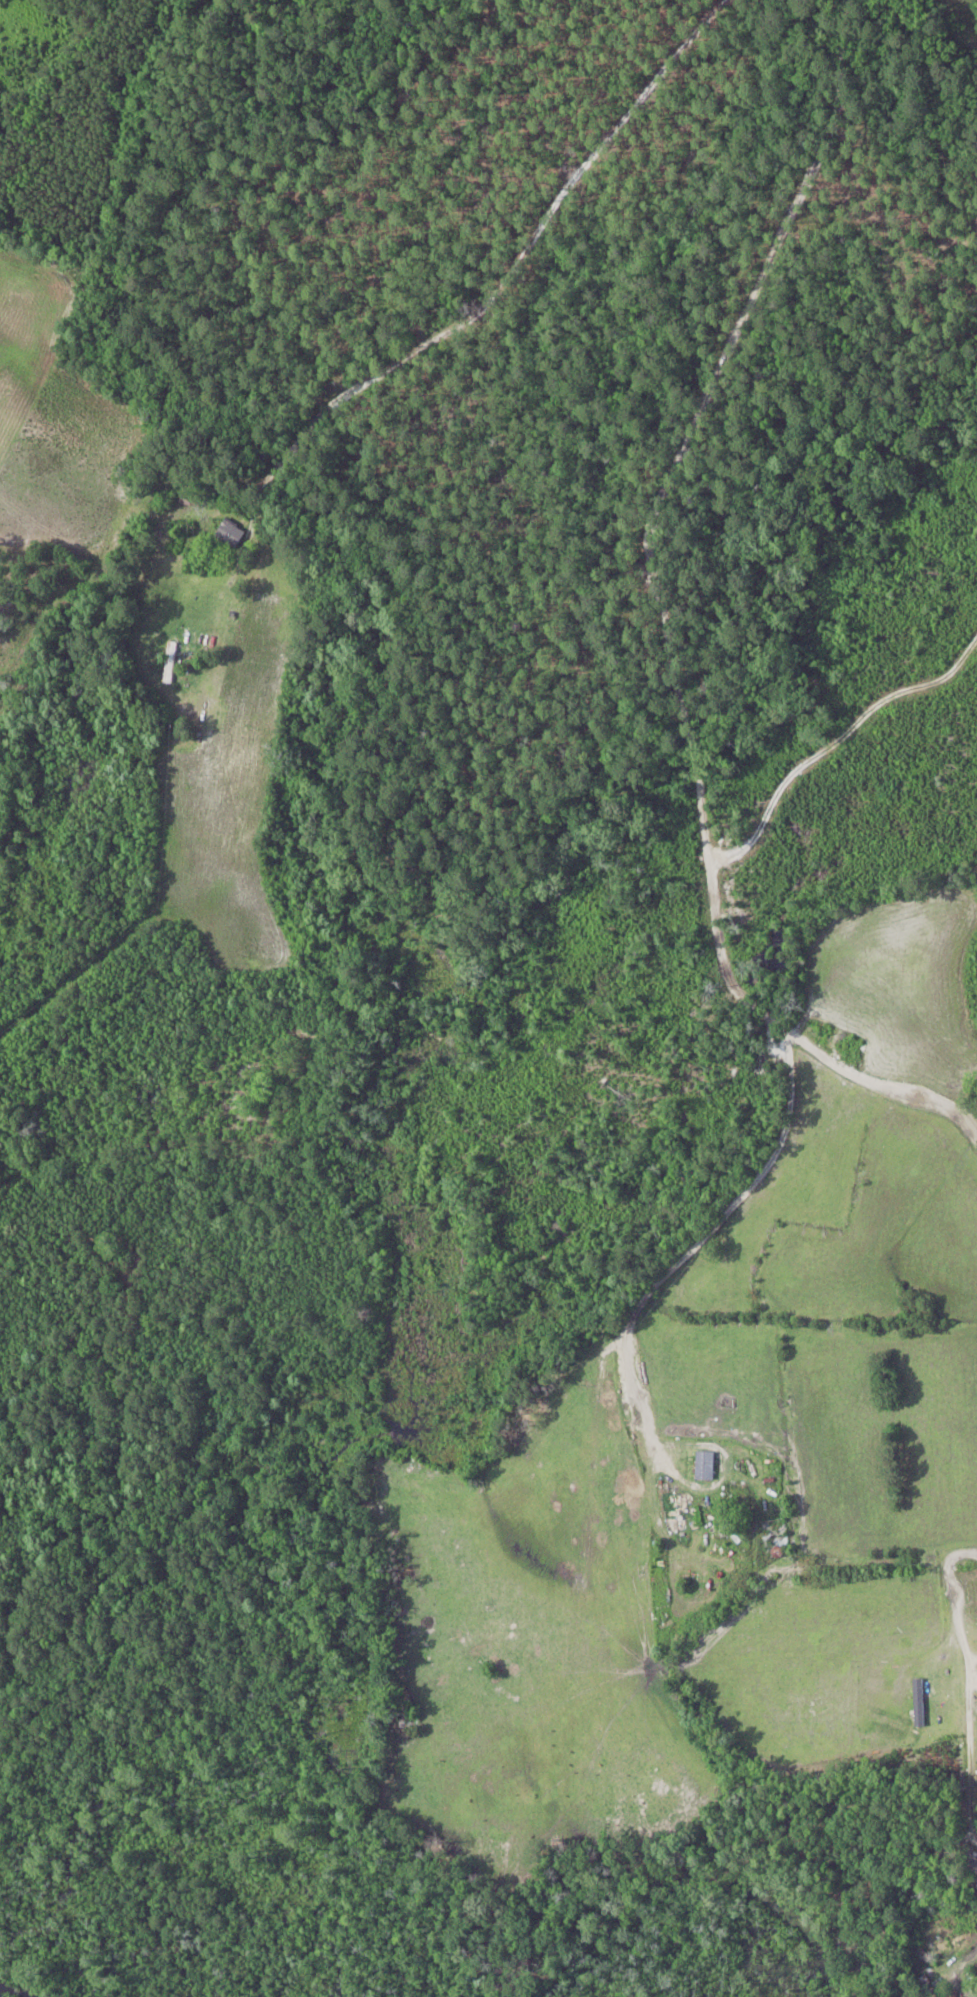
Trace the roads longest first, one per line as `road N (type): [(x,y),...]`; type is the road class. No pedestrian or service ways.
road 1 (track): [(804,0),(656,532),(650,683),(676,807),(763,1025),(822,1099),(887,1245),(914,1351),(936,1560),(696,1572)]
road 2 (residential): [(746,0),(443,276),(256,534),(196,561),(108,563),(51,593),(0,665)]
road 3 (track): [(688,419),(960,463)]

